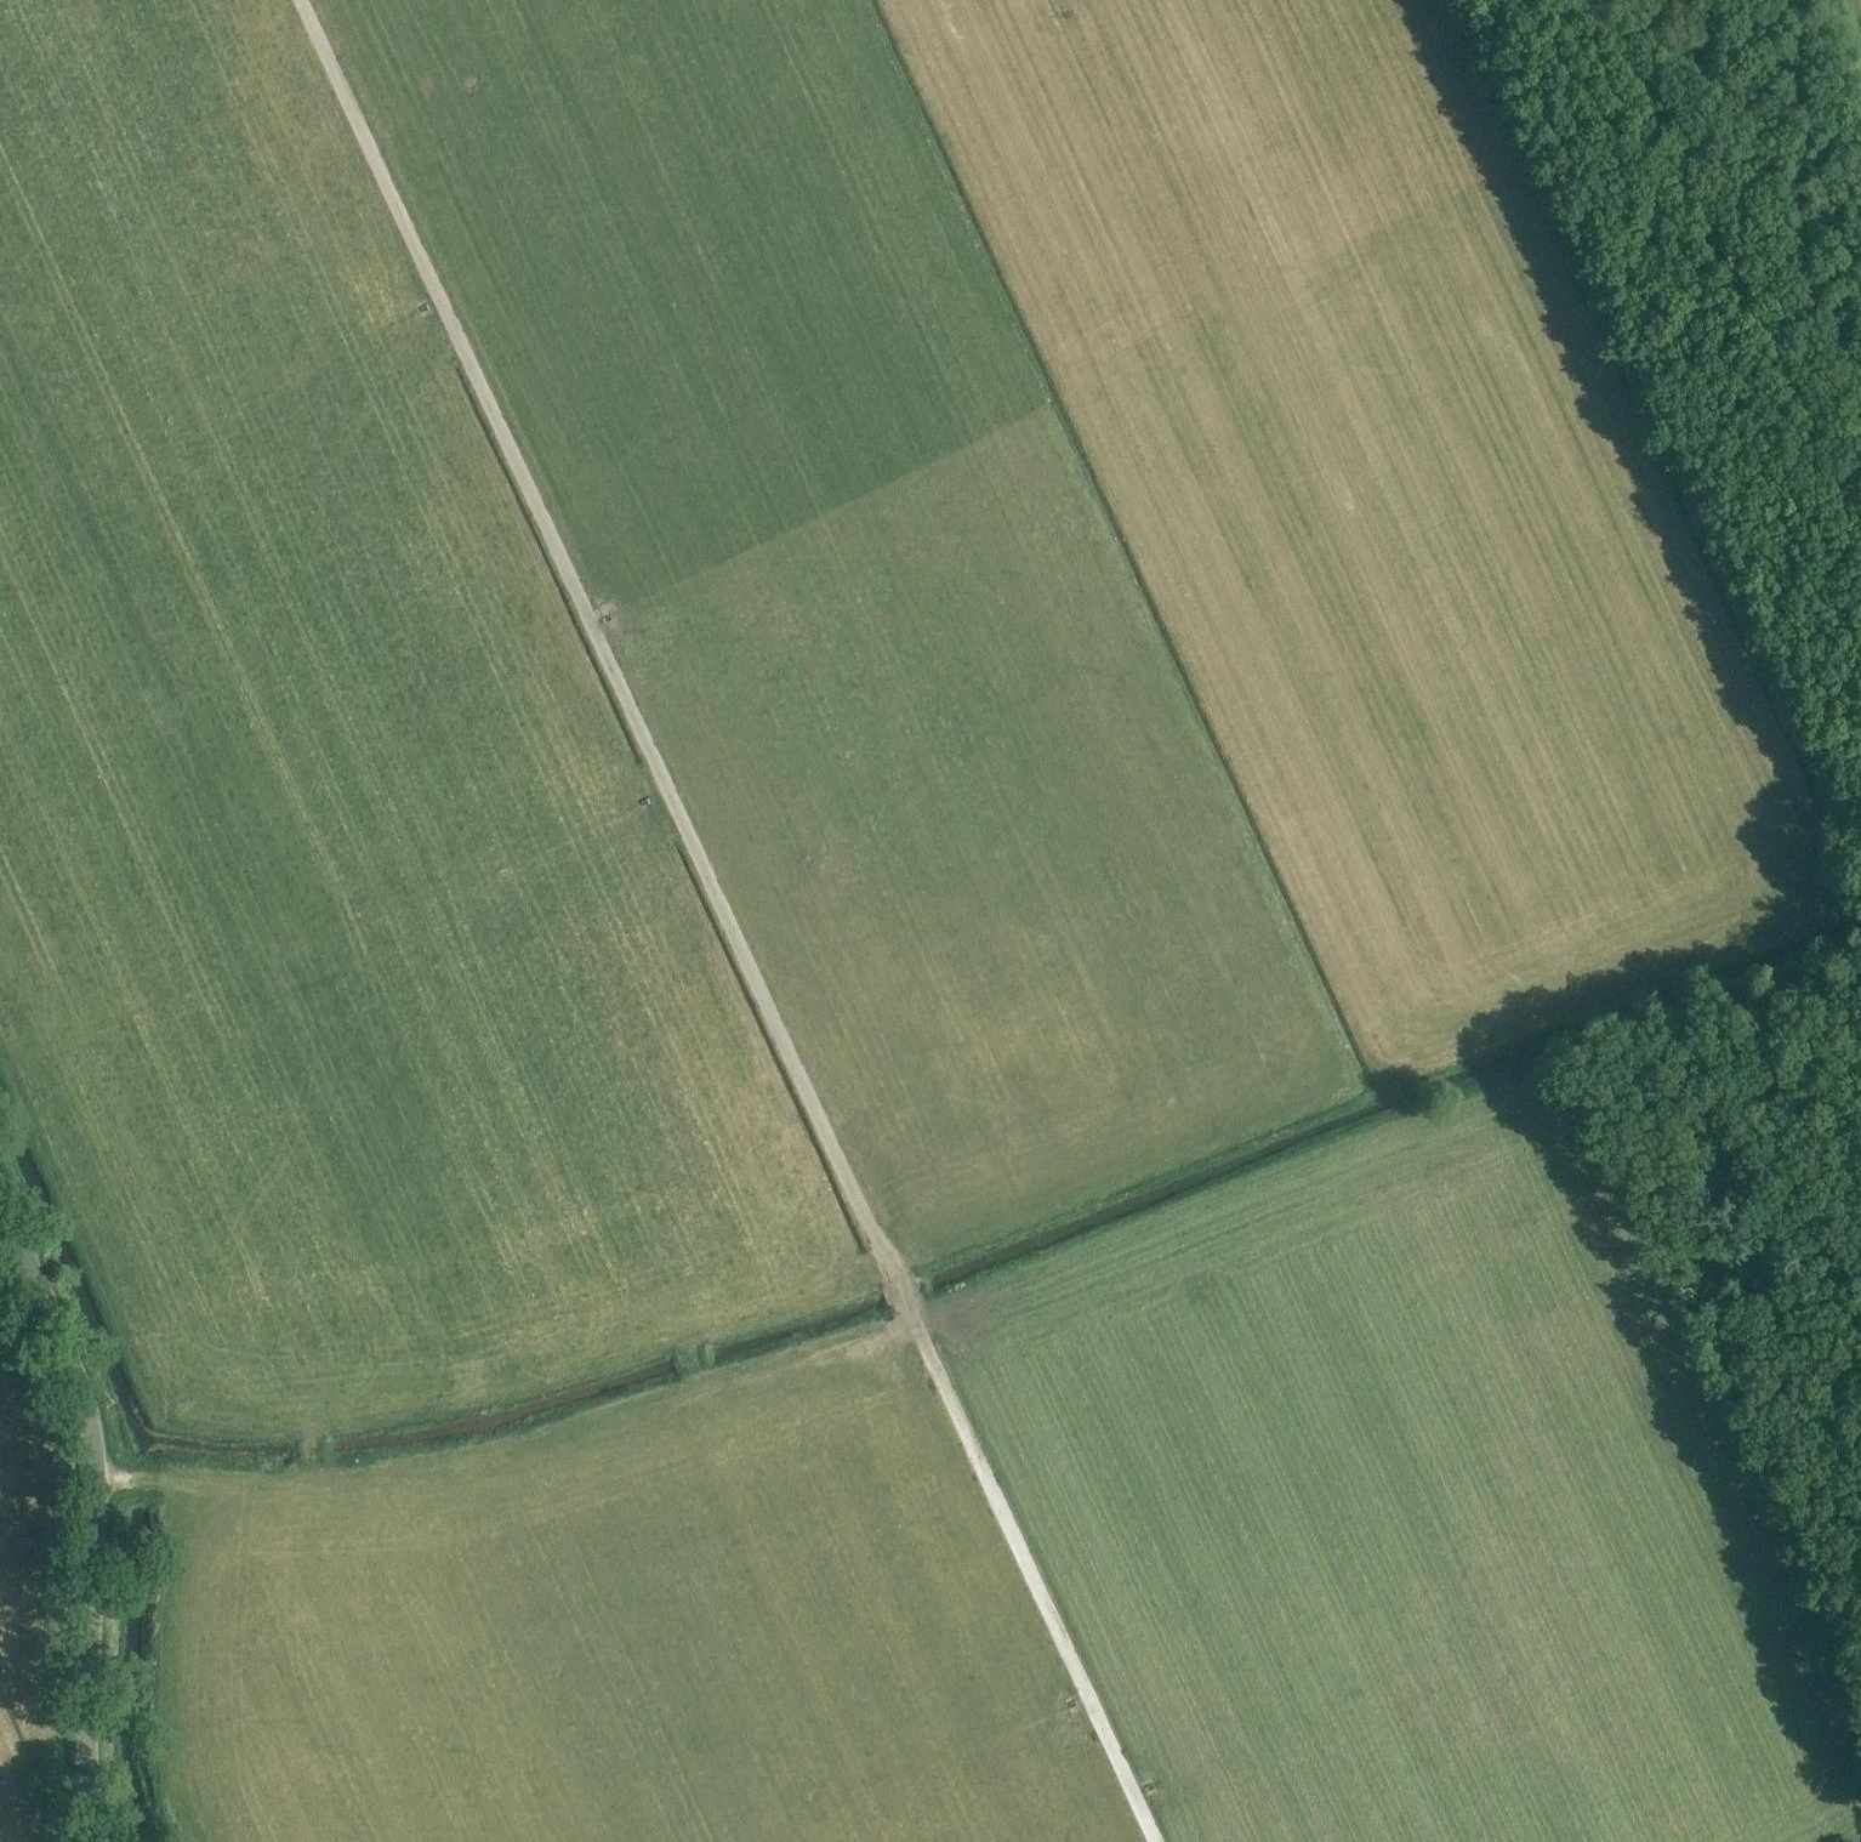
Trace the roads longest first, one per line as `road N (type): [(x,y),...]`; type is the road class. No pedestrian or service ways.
road 1 (unclassified): [(103,1841),(90,1778),(92,1437),(74,1366),(0,1194)]
road 2 (track): [(1678,0),(1860,383)]

